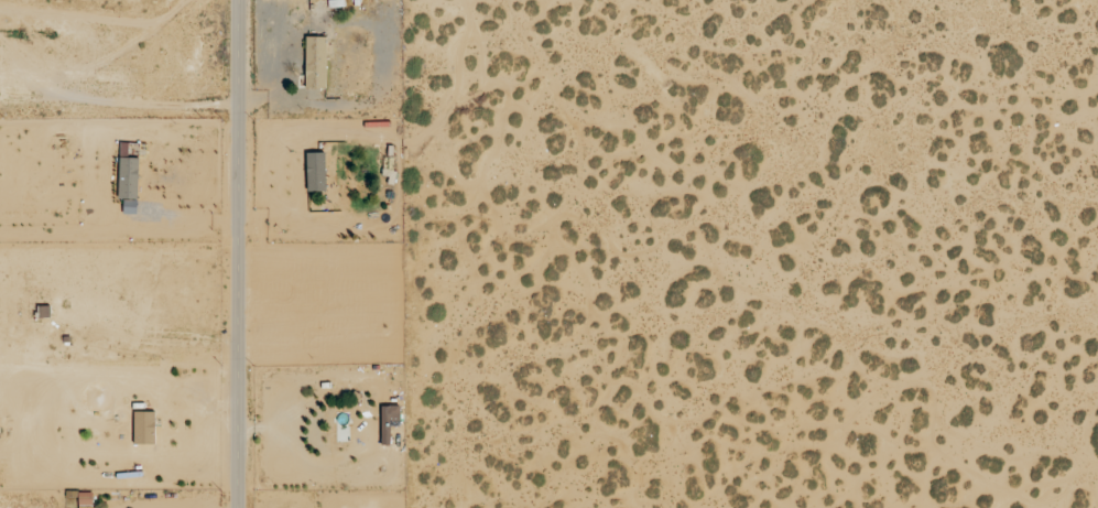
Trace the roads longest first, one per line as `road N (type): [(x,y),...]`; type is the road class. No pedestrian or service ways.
road 1 (residential): [(236,507),(237,0)]

